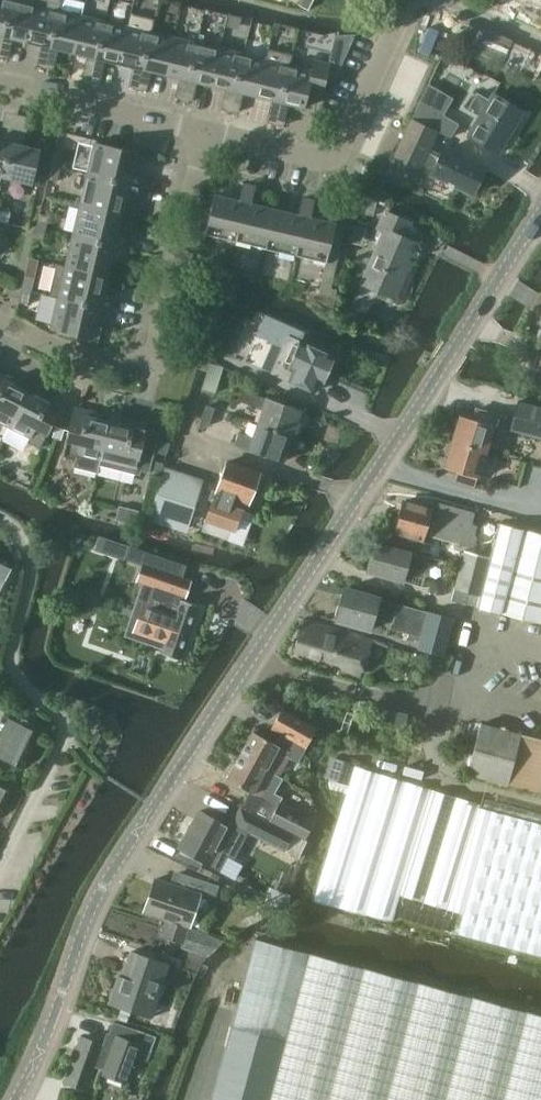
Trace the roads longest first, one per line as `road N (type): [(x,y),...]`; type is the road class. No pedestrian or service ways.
road 1 (tertiary): [(17,1099),(46,1048),(94,914),(540,218)]
road 2 (residential): [(191,144),(290,159),(341,147),(409,0)]
road 3 (residential): [(139,349),(191,144)]
road 4 (residential): [(191,144),(0,85)]
road 5 (residential): [(0,328),(97,373),(124,373),(139,349)]

